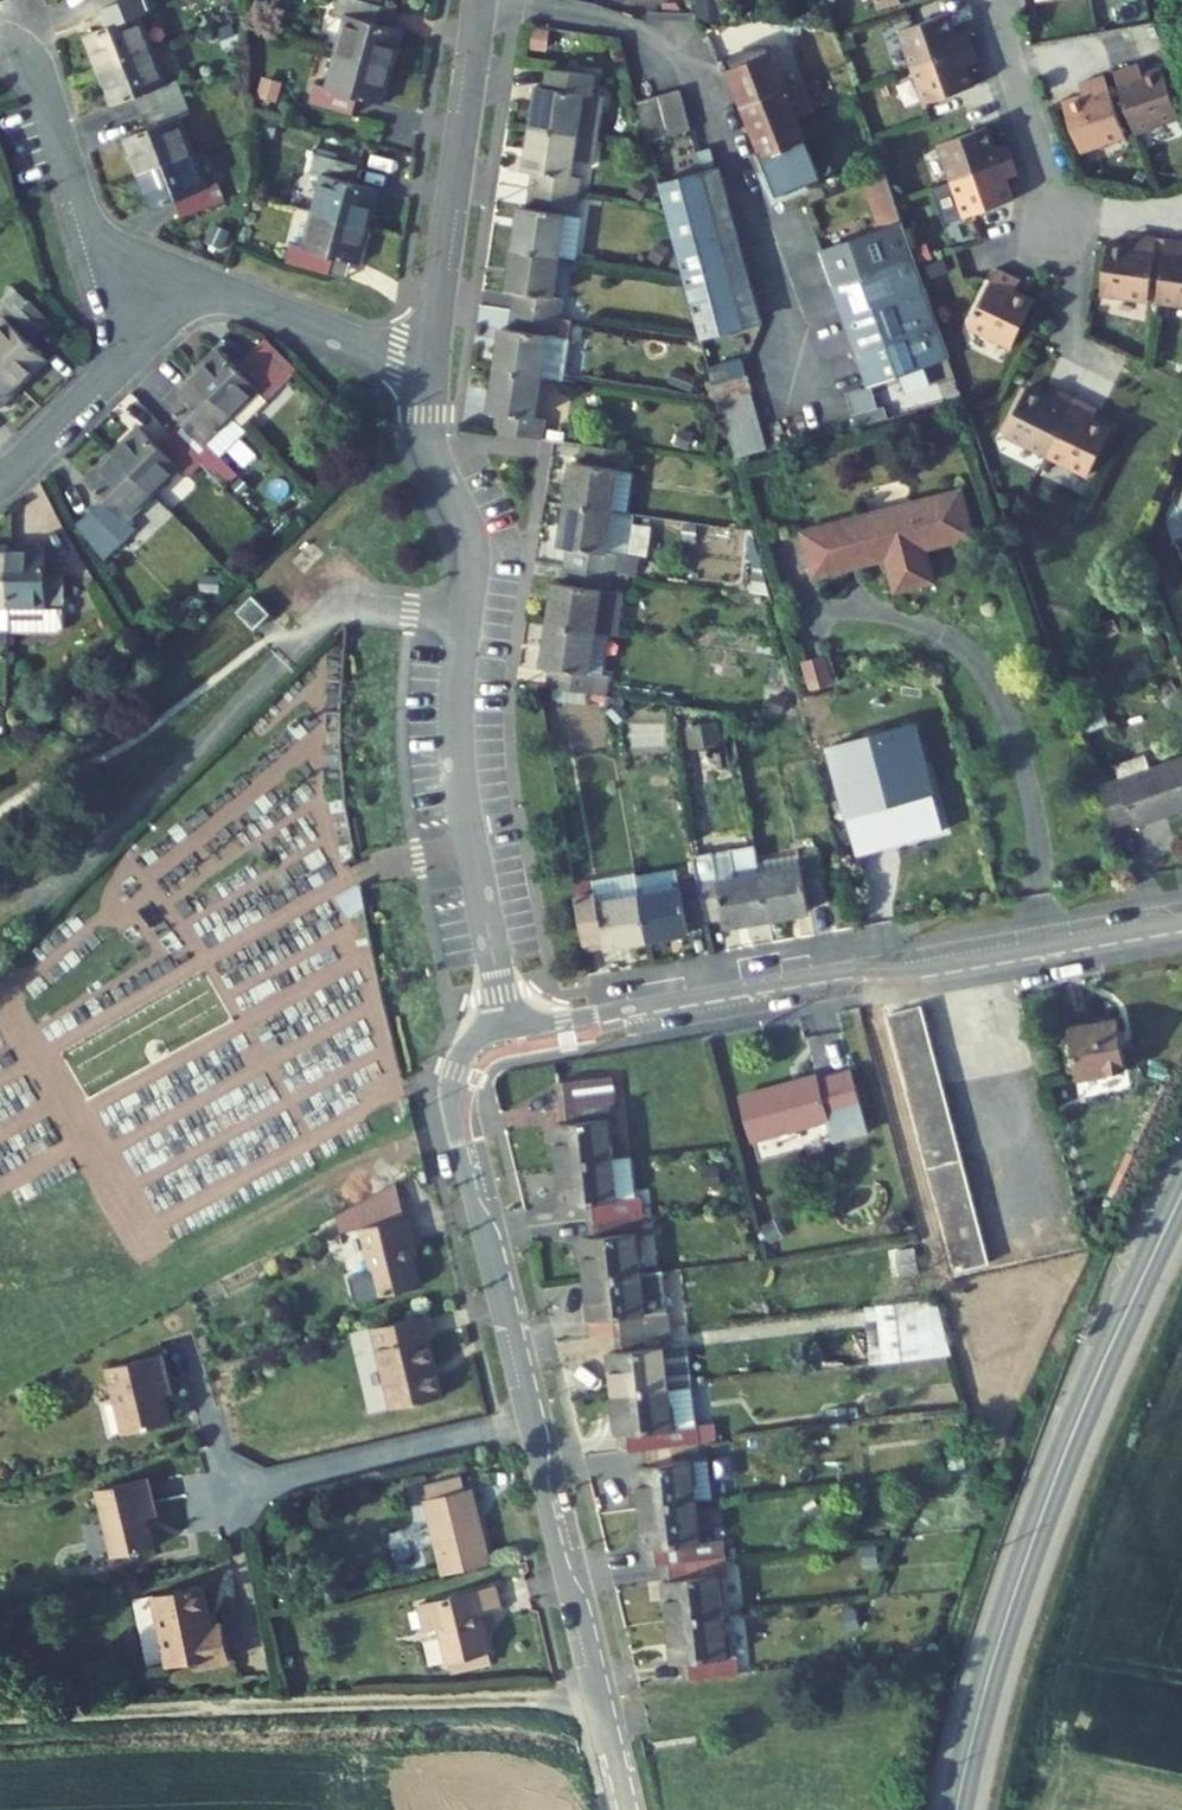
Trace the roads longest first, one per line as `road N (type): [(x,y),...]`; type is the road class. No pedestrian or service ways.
road 1 (residential): [(1181,927),(920,974),(839,975),(561,1023),(503,1007)]
road 2 (secondary): [(1181,1196),(1045,1508),(988,1683),(958,1809)]
road 3 (residential): [(429,373),(434,452),(474,545),(457,735),(503,1007)]
road 4 (track): [(599,1695),(0,1718)]
road 5 (track): [(0,937),(342,612),(465,623)]
road 6 (residential): [(482,1),(644,34),(702,72),(784,338)]
road 7 (residential): [(503,1007),(465,1052),(456,1103),(533,1419)]
road 8 (residential): [(482,1),(429,373)]
road 9 (residential): [(200,283),(109,250),(89,232),(33,68),(0,43)]
road 10 (residential): [(229,1490),(533,1419)]
road 11 (residential): [(533,1419),(599,1695)]
road 12 (residential): [(996,0),(1071,264)]
road 13 (residential): [(15,470),(200,283)]
road 14 (residential): [(429,373),(200,283)]
road 15 (residential): [(229,1490),(258,1666)]
road 16 (residential): [(185,1343),(229,1490)]

